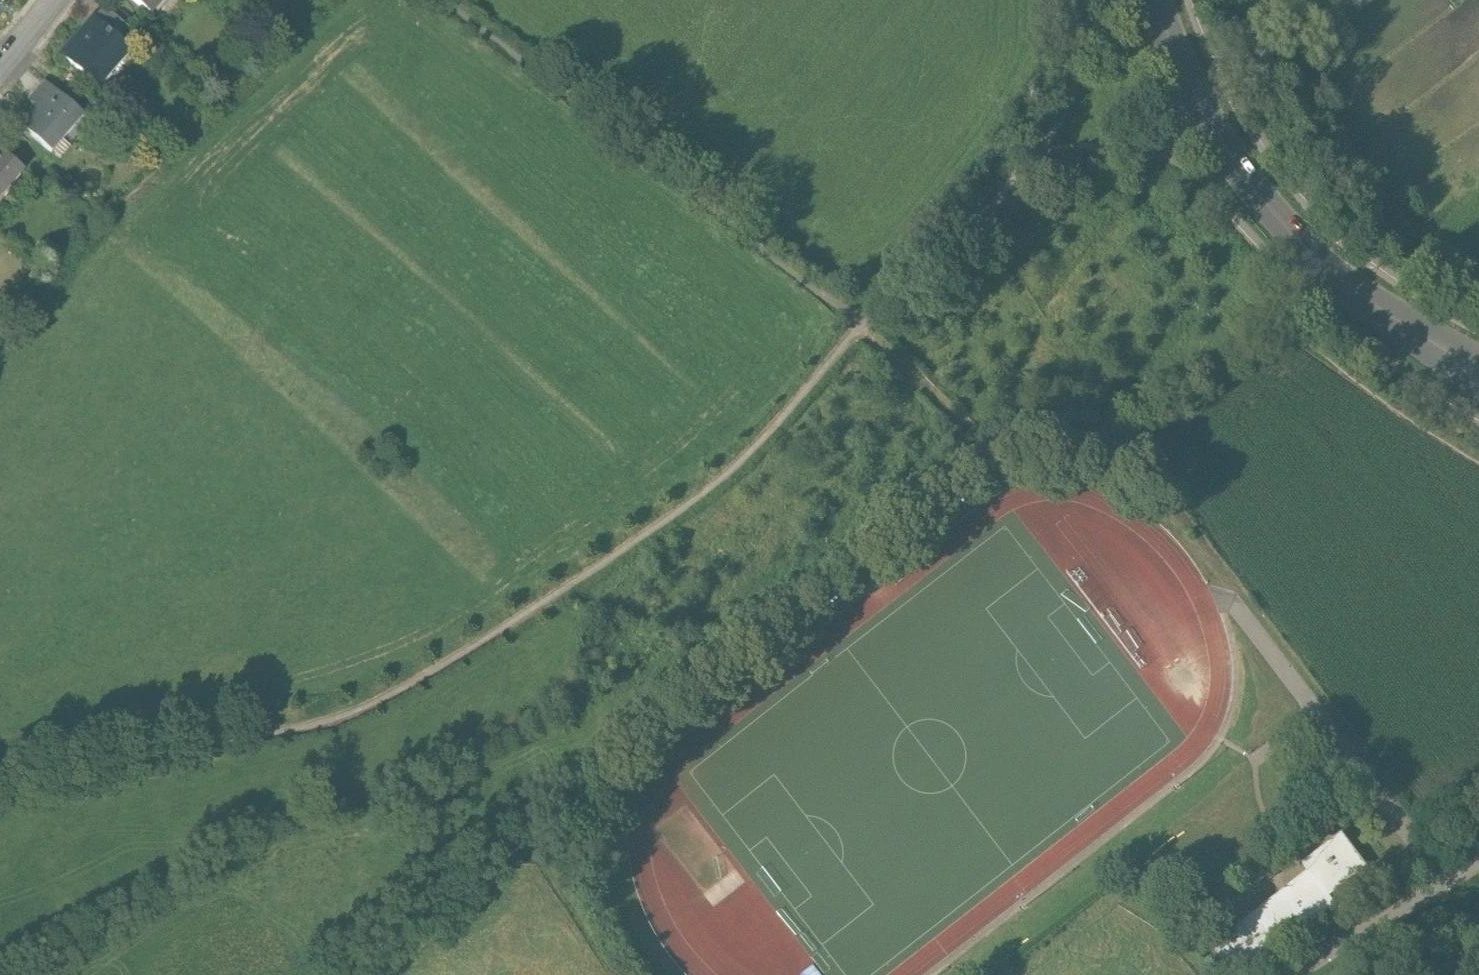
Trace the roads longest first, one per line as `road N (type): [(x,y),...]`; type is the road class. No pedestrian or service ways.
road 1 (primary): [(1155,0),(1238,165),(1292,230),(1351,286),(1478,370)]
road 2 (residential): [(1294,974),(1478,858)]

